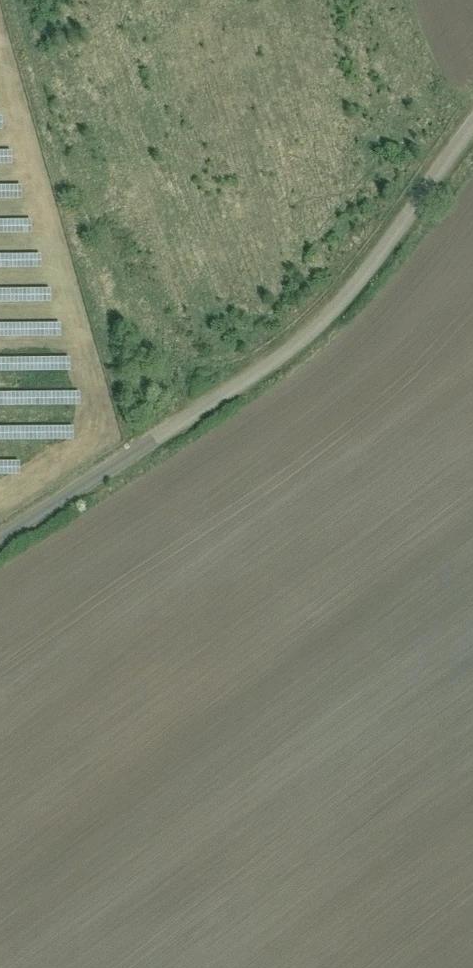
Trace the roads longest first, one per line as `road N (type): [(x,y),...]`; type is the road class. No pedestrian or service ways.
road 1 (unclassified): [(472,131),(339,309),(278,359),(0,531)]

